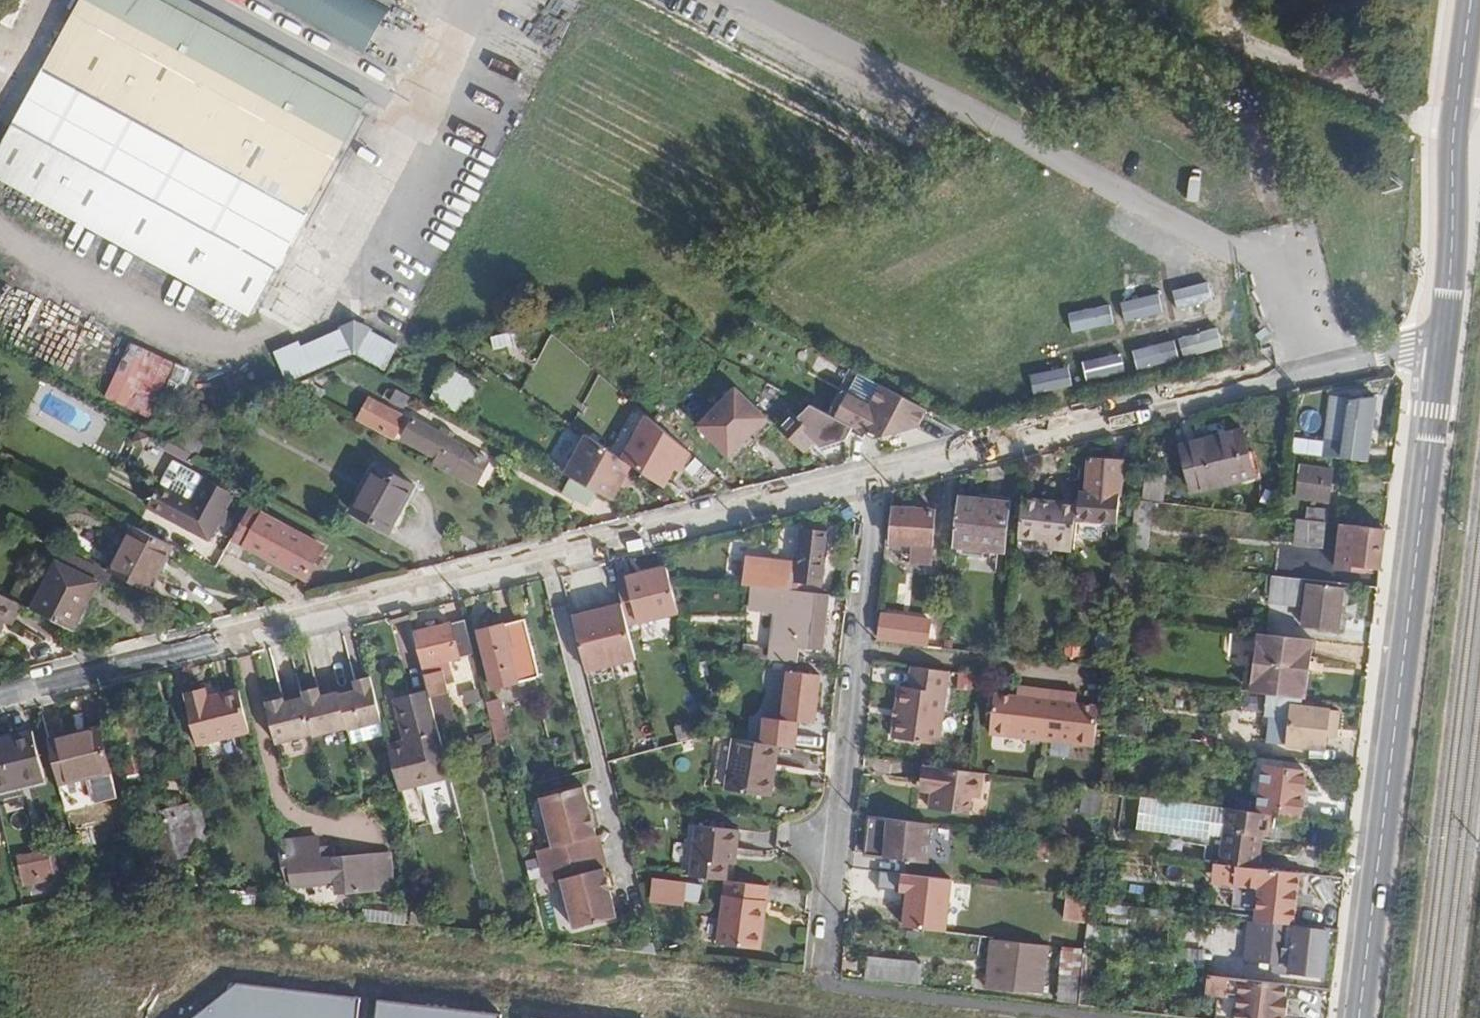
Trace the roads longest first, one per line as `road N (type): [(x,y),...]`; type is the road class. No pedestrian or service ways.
road 1 (residential): [(873,478),(0,694)]
road 2 (secondary): [(1440,349),(1356,1017)]
road 3 (residential): [(1440,349),(1312,368),(873,478)]
road 4 (residential): [(873,478),(823,966)]
road 5 (secondary): [(1471,0),(1454,119),(1440,349)]

